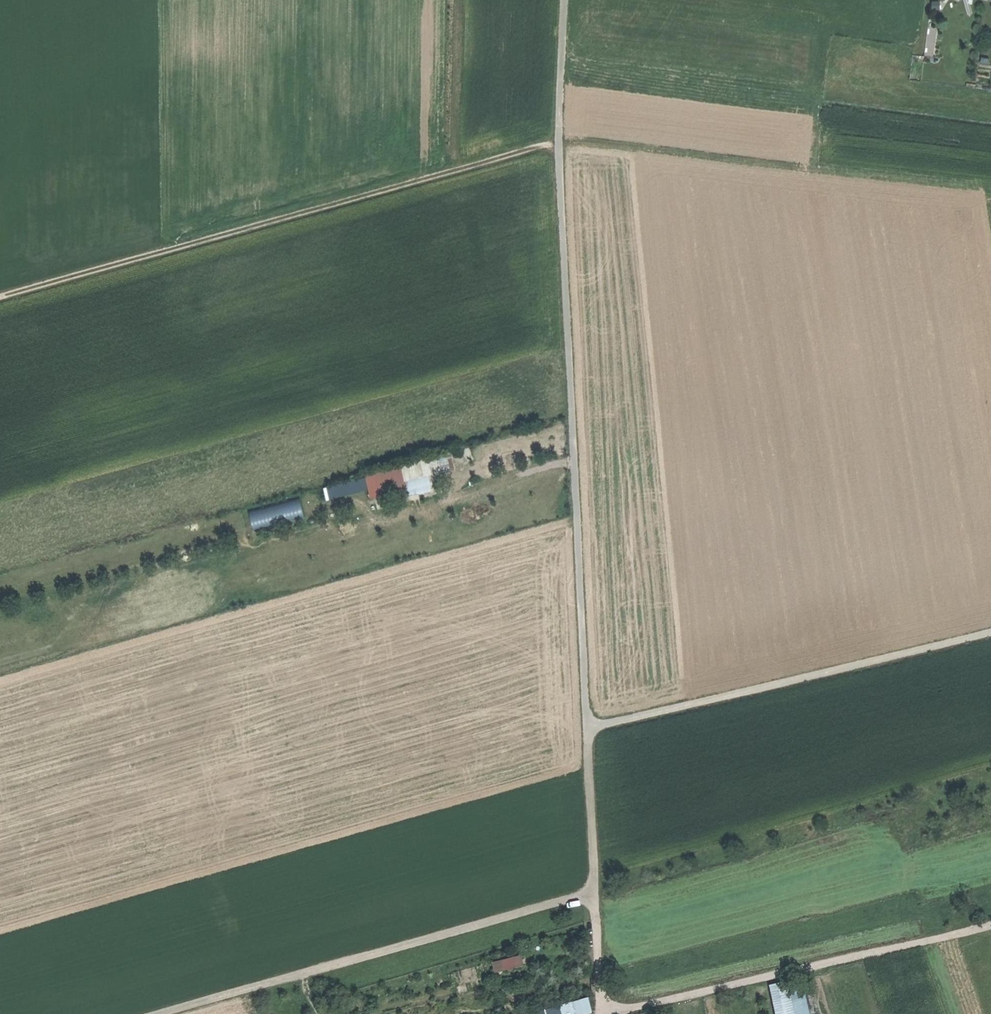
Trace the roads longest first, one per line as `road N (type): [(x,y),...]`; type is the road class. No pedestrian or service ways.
road 1 (track): [(155,1013),(571,898),(596,896),(601,1008),(621,1011),(990,926)]
road 2 (track): [(596,896),(559,138),(564,0)]
road 3 (track): [(590,728),(990,632)]

